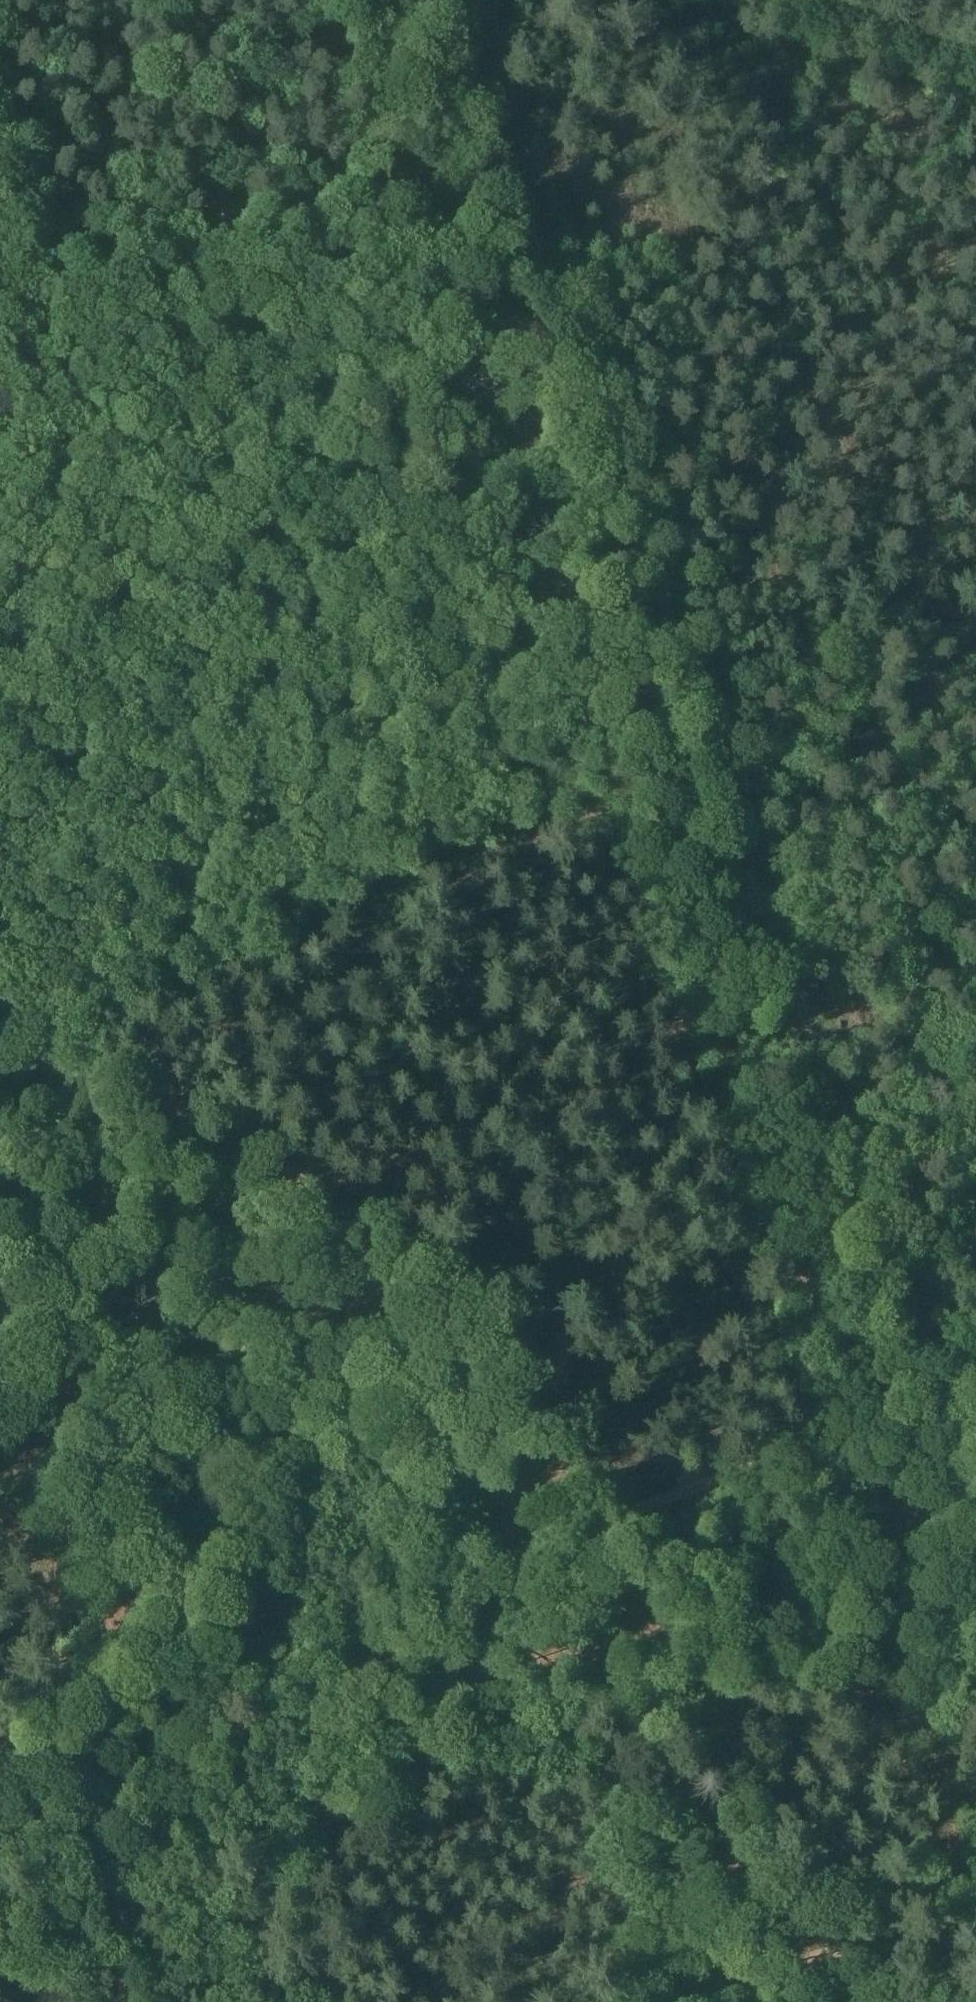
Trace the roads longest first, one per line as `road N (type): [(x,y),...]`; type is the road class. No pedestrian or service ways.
road 1 (track): [(975,1524),(450,0)]
road 2 (track): [(0,1734),(975,1379)]

